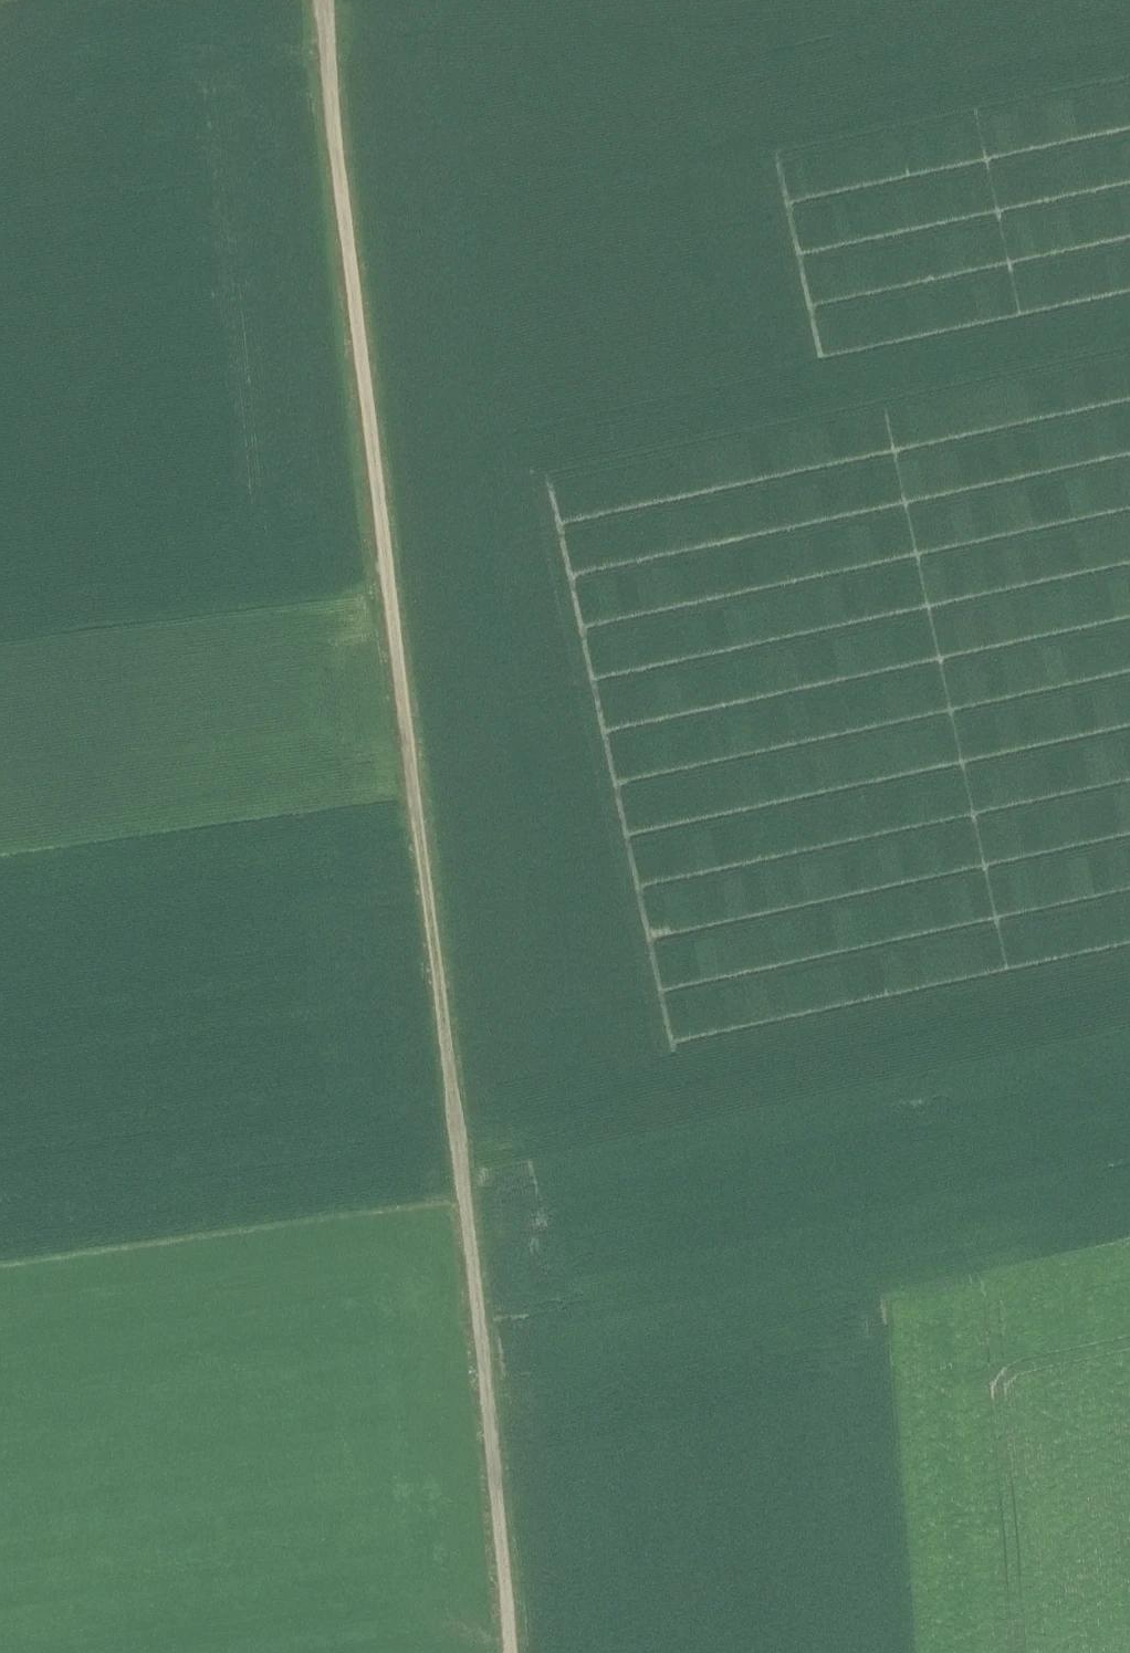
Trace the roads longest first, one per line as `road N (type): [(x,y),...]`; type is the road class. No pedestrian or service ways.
road 1 (track): [(321,0),(498,1481),(511,1652)]

